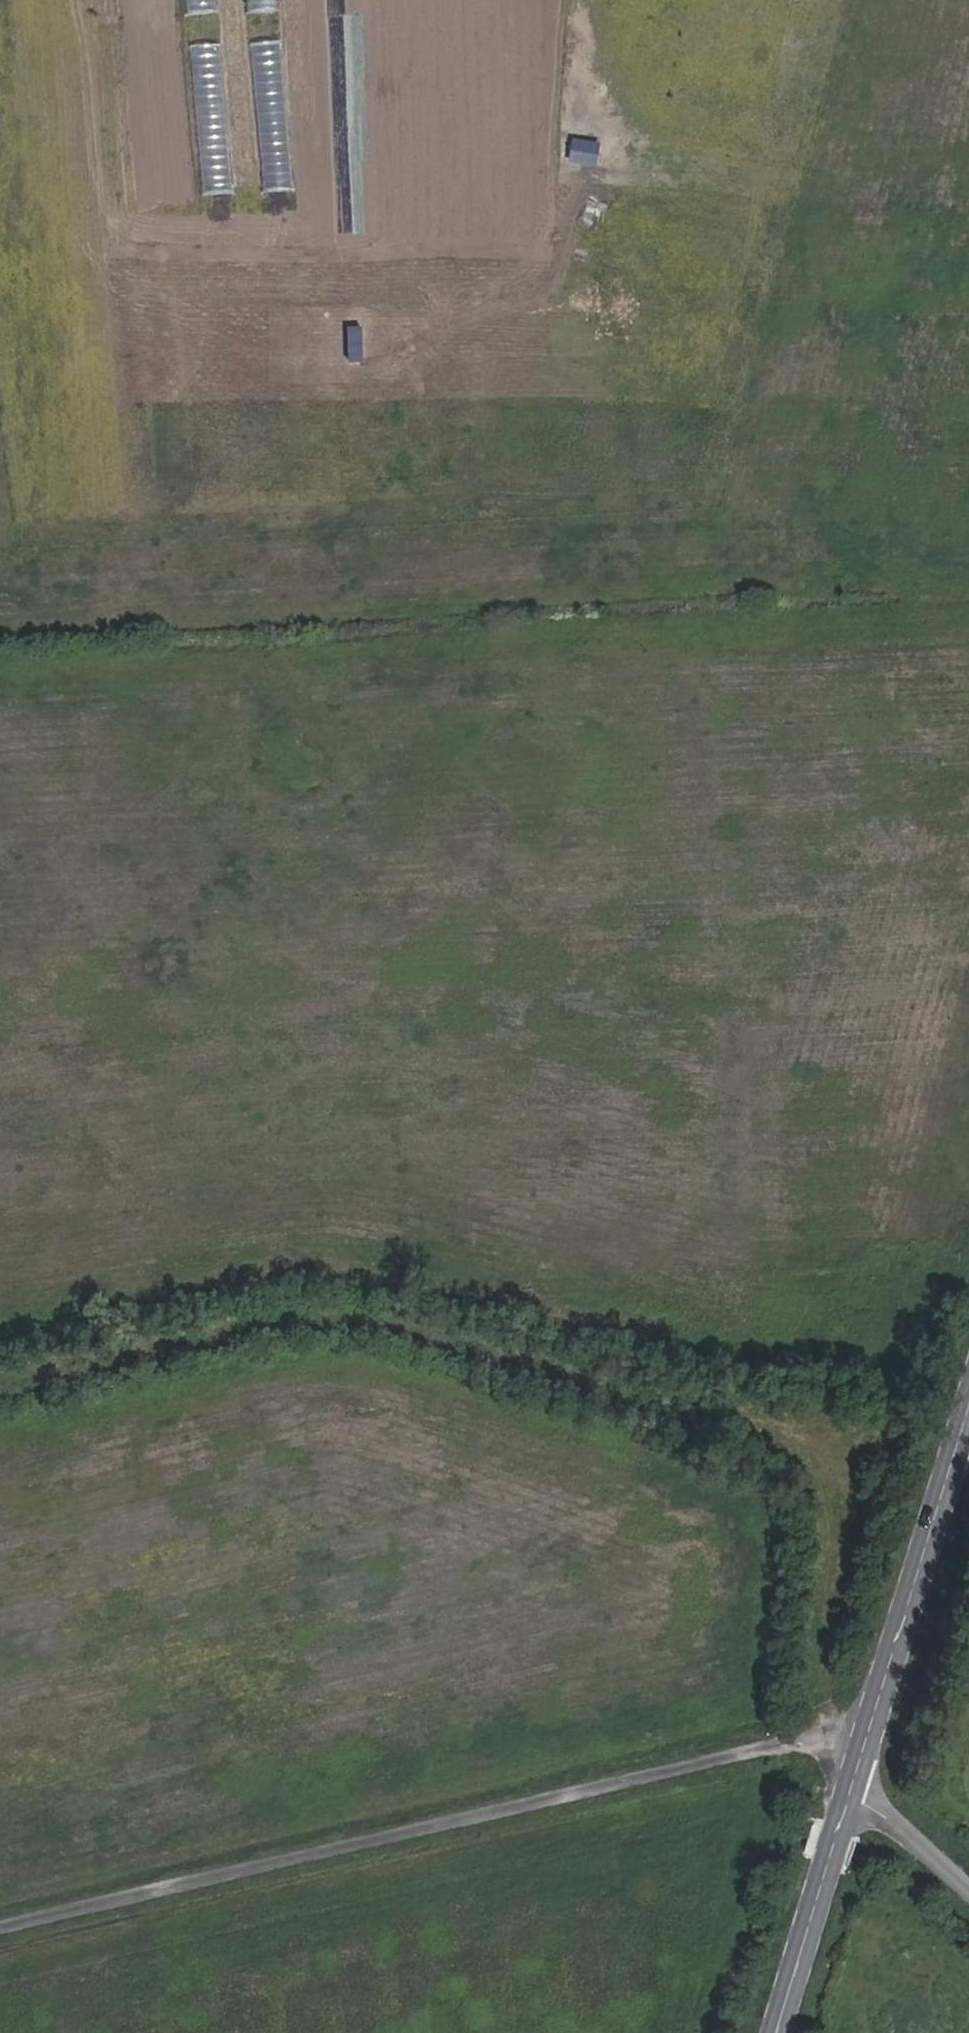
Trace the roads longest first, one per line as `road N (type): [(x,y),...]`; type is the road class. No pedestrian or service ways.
road 1 (unclassified): [(861,1744),(830,1738),(0,1928)]
road 2 (primary): [(955,1441),(861,1744)]
road 3 (primary): [(849,1786),(777,2032)]
road 4 (residential): [(849,1786),(968,1894)]

